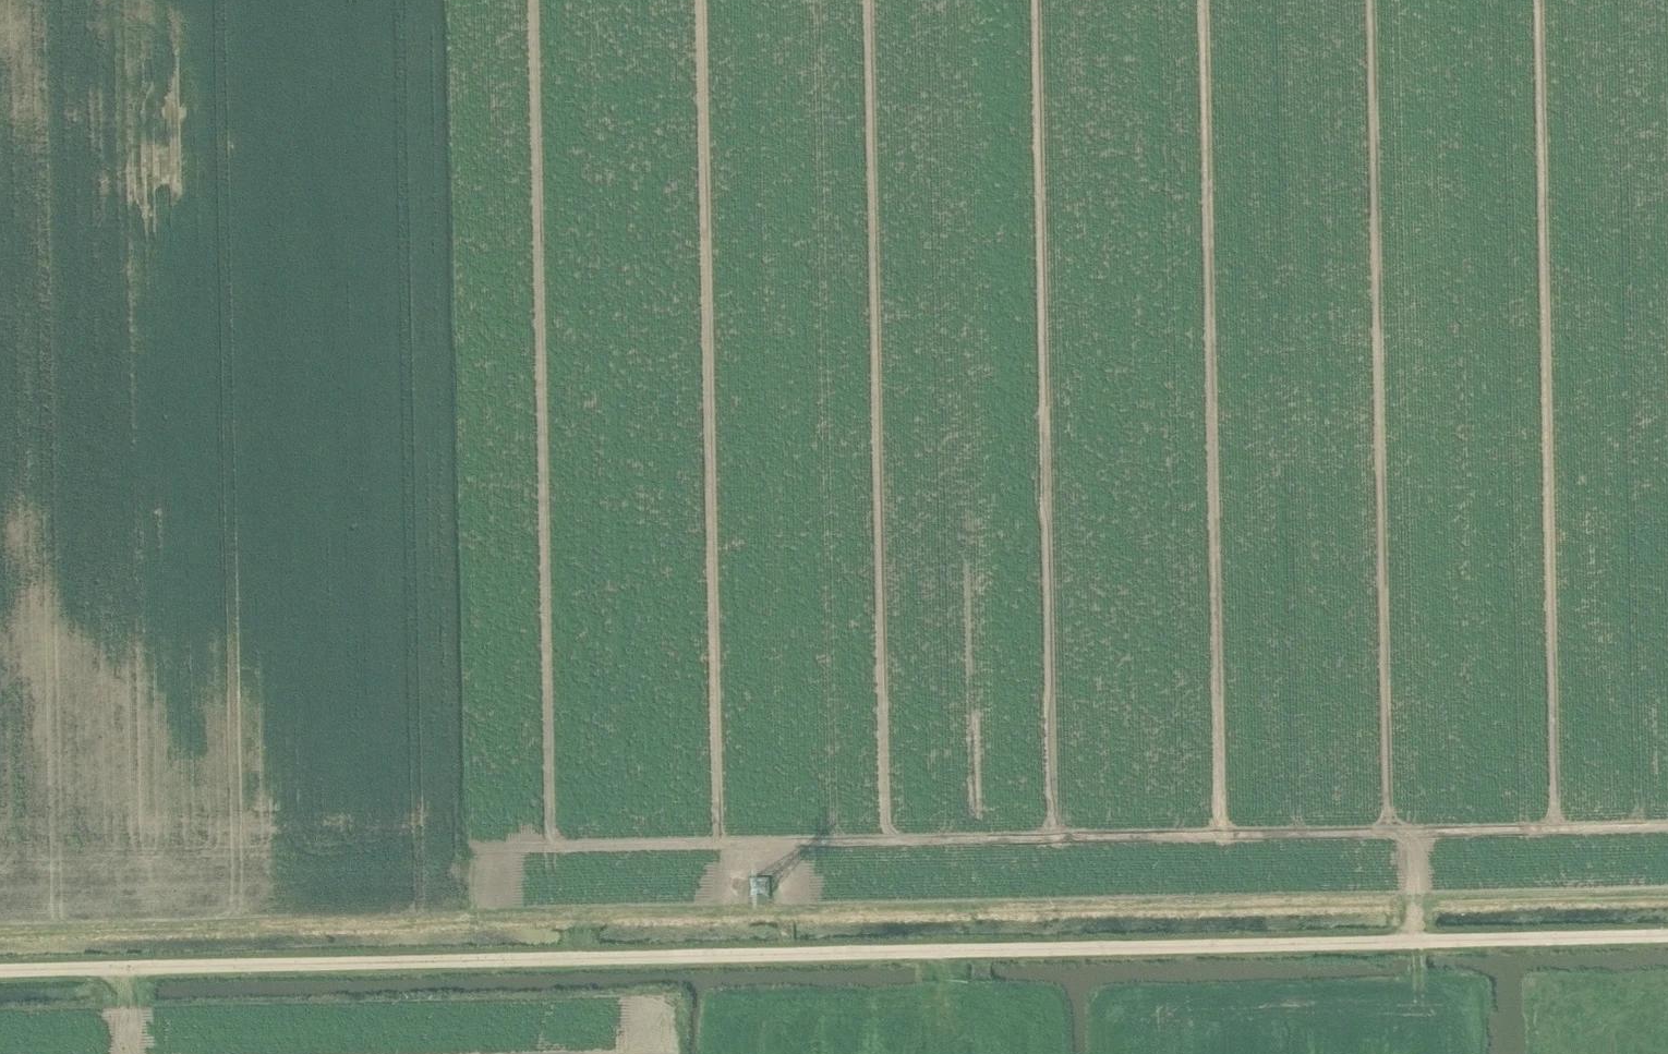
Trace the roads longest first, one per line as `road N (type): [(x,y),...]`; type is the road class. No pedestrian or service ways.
road 1 (unclassified): [(0,971),(1667,936)]

